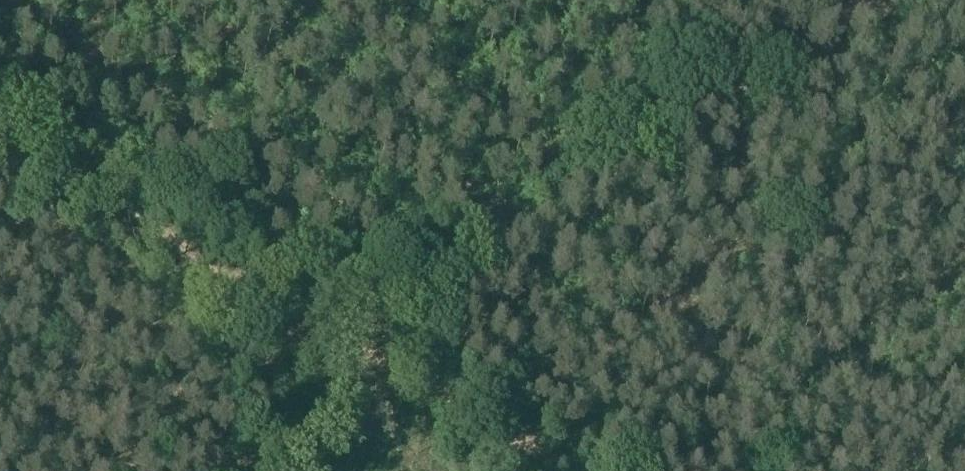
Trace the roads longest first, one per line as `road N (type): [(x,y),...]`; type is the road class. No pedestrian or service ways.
road 1 (track): [(286,470),(370,338),(900,0)]
road 2 (track): [(579,470),(356,345),(0,109)]

